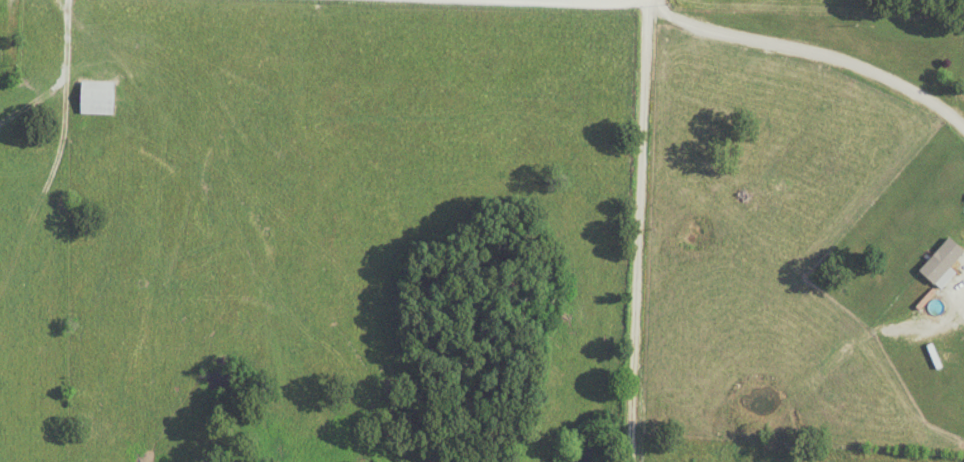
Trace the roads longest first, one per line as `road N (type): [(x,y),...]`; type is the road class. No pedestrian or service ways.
road 1 (residential): [(55,461),(49,262),(67,0)]
road 2 (residential): [(629,461),(650,0)]
road 3 (residential): [(649,3),(702,31),(887,78),(963,129)]
road 4 (residential): [(517,0),(649,3)]

